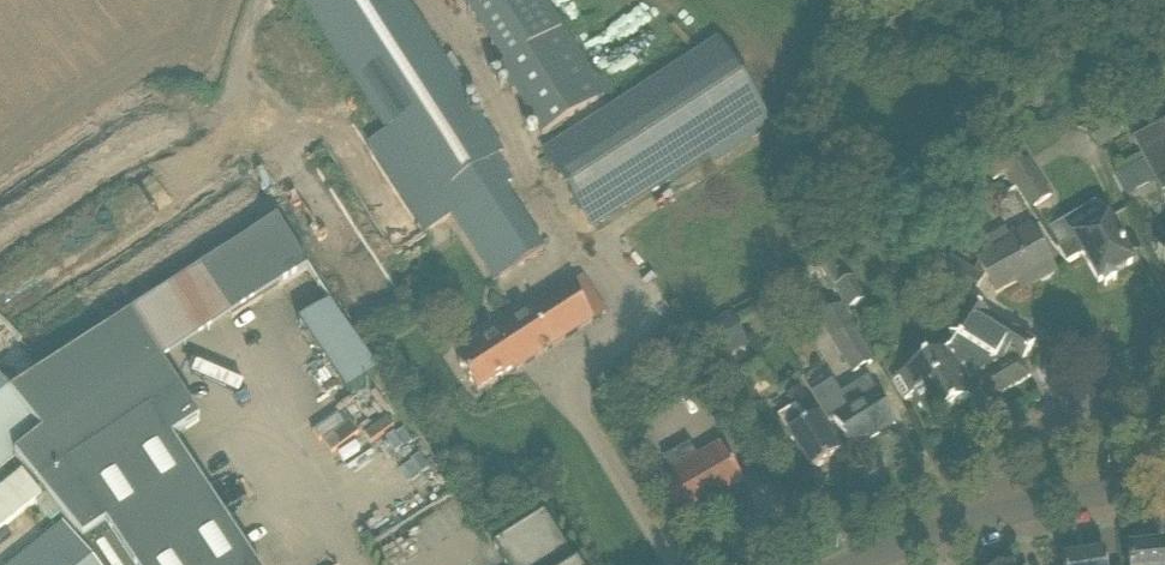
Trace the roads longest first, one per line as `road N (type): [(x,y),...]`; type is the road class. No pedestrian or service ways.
road 1 (residential): [(994,515),(1013,442),(1164,359)]
road 2 (tertiary): [(1164,488),(994,515)]
road 3 (tertiary): [(861,564),(994,515)]

